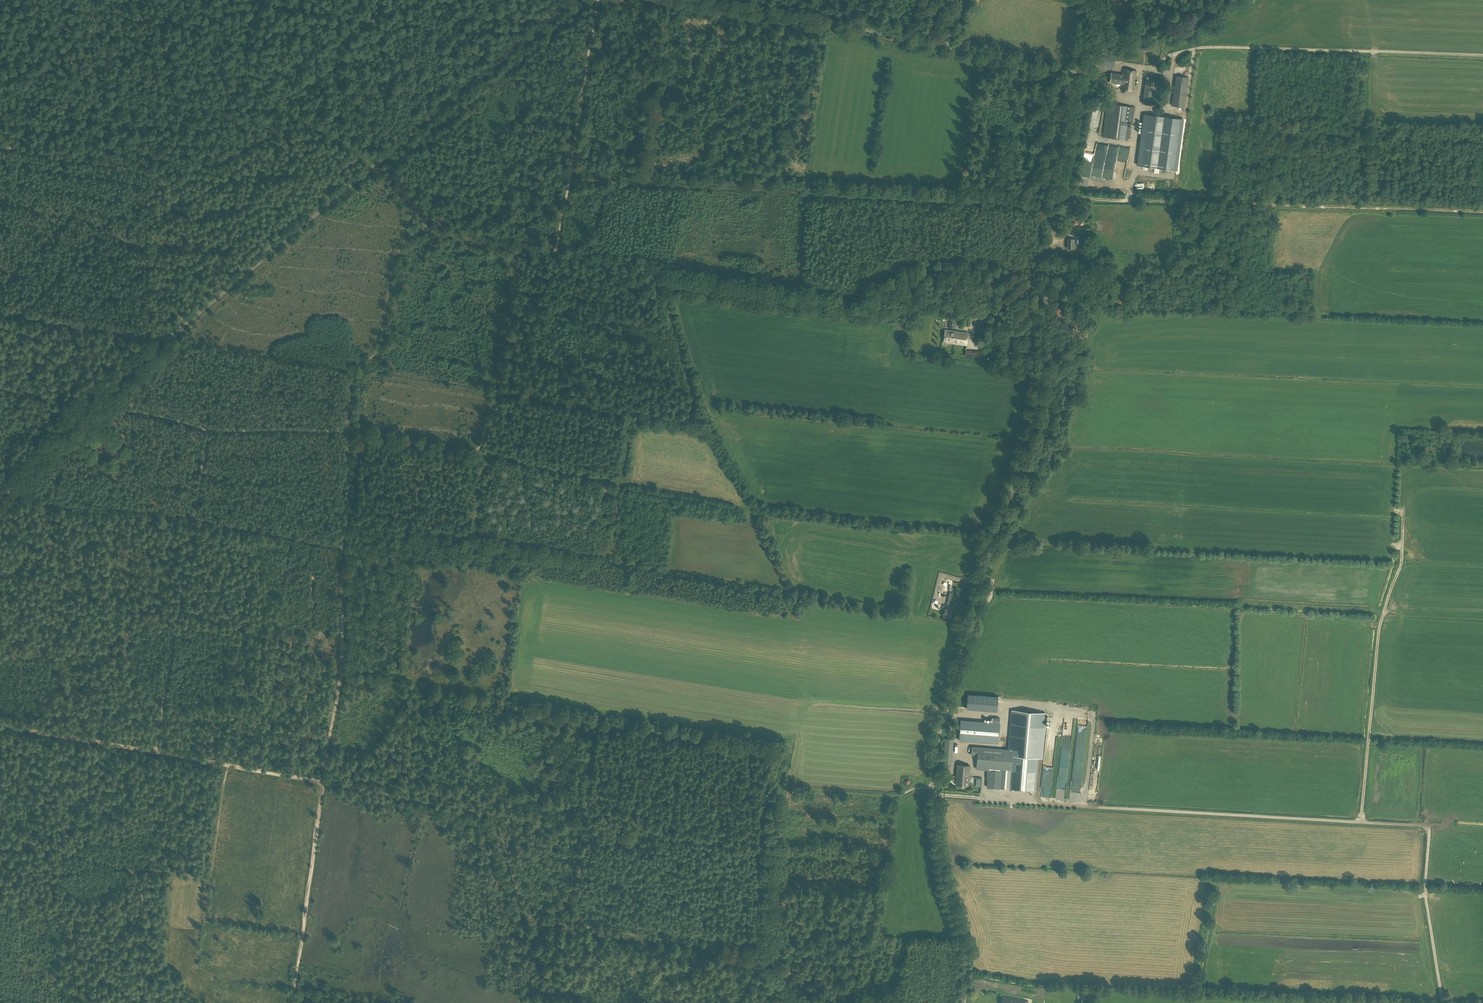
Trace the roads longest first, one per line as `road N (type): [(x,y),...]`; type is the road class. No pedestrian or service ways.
road 1 (unclassified): [(964,1002),(964,948),(933,809),(937,742),(1035,412),(1054,195),(1079,71),(942,45)]
road 2 (track): [(597,0),(558,251),(510,243),(518,258),(480,459),(346,435),(207,429)]
road 3 (unclassified): [(0,500),(92,404),(573,0)]
road 4 (track): [(811,1002),(766,949),(534,922),(497,817),(323,783)]
road 5 (track): [(425,228),(402,241),(379,343),(352,371),(342,673),(323,783)]
road 6 (track): [(1054,195),(1482,213)]
road 7 (track): [(664,270),(839,295),(910,268),(987,260),(997,268)]
road 8 (track): [(207,429),(155,752)]
road 9 (unclassified): [(710,0),(942,45)]
road 10 (track): [(323,783),(292,1002)]
road 11 (track): [(207,429),(0,388)]
road 12 (track): [(951,0),(940,25),(761,0)]
road 13 (track): [(228,766),(209,878),(141,872)]
road 14 (track): [(155,752),(323,783)]
road 15 (track): [(510,243),(425,228),(377,164)]
road 16 (track): [(778,787),(766,949)]
road 17 (track): [(155,752),(0,725)]
road 18 (track): [(344,549),(192,516)]
road 19 (track): [(778,787),(900,796),(932,789)]
road 20 (track): [(0,313),(149,344)]
road 21 (track): [(133,871),(85,785),(88,739)]
road 22 (track): [(133,871),(0,826)]
road 23 (track): [(615,487),(480,459)]
road 24 (track): [(72,1002),(91,946),(112,938),(143,893)]

